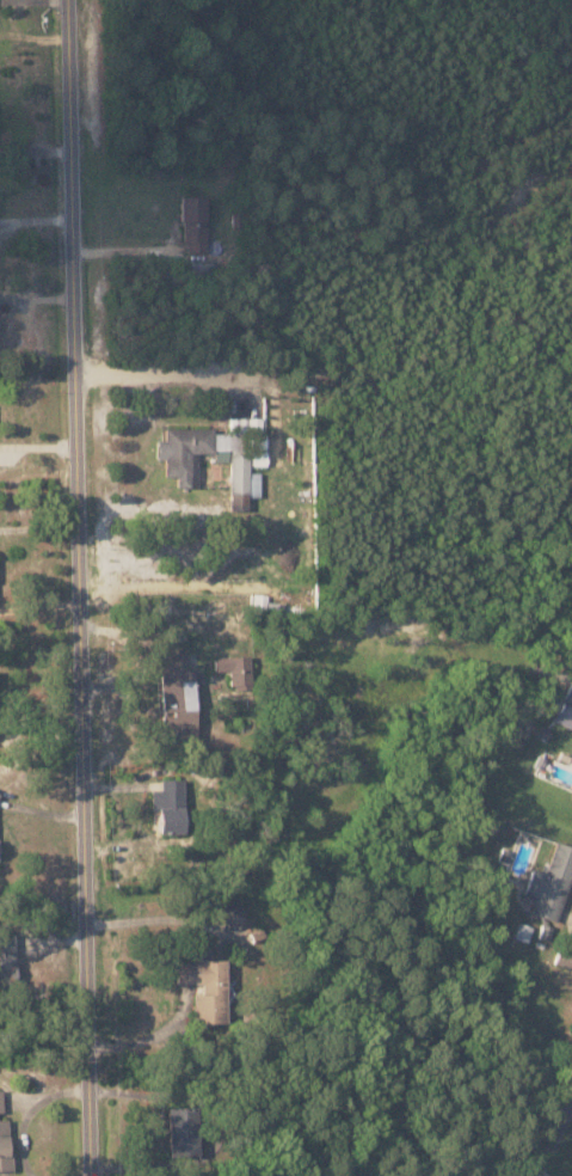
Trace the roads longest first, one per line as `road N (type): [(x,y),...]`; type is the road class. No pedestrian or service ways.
road 1 (residential): [(67,0),(92,1175)]
road 2 (residential): [(513,1175),(571,1071)]

